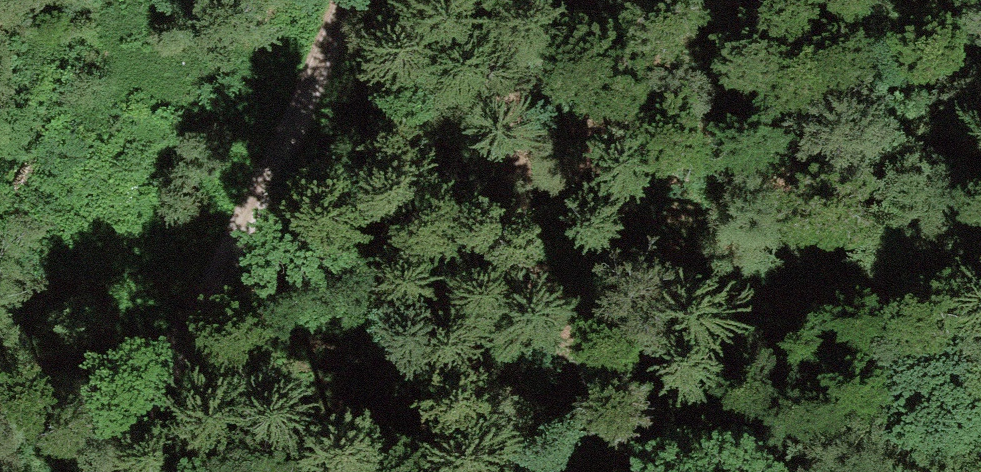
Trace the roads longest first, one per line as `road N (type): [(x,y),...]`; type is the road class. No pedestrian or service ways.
road 1 (track): [(358,0),(322,103),(97,471)]
road 2 (track): [(566,299),(499,0)]
road 3 (track): [(176,0),(0,247)]
road 4 (track): [(566,299),(741,451),(794,471)]

